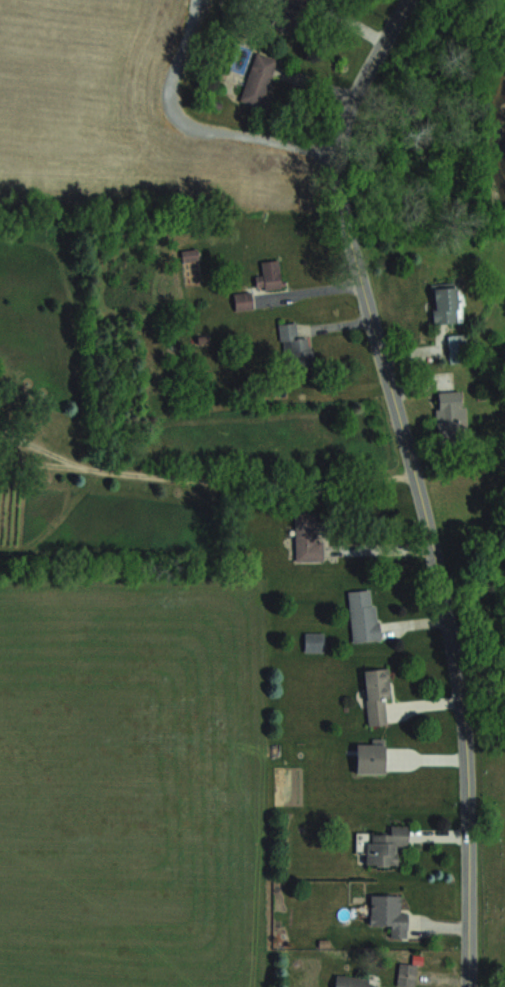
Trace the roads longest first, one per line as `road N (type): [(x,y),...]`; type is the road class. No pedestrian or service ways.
road 1 (tertiary): [(469,986),(467,747),(458,675),(340,179),(355,97),(407,0)]

